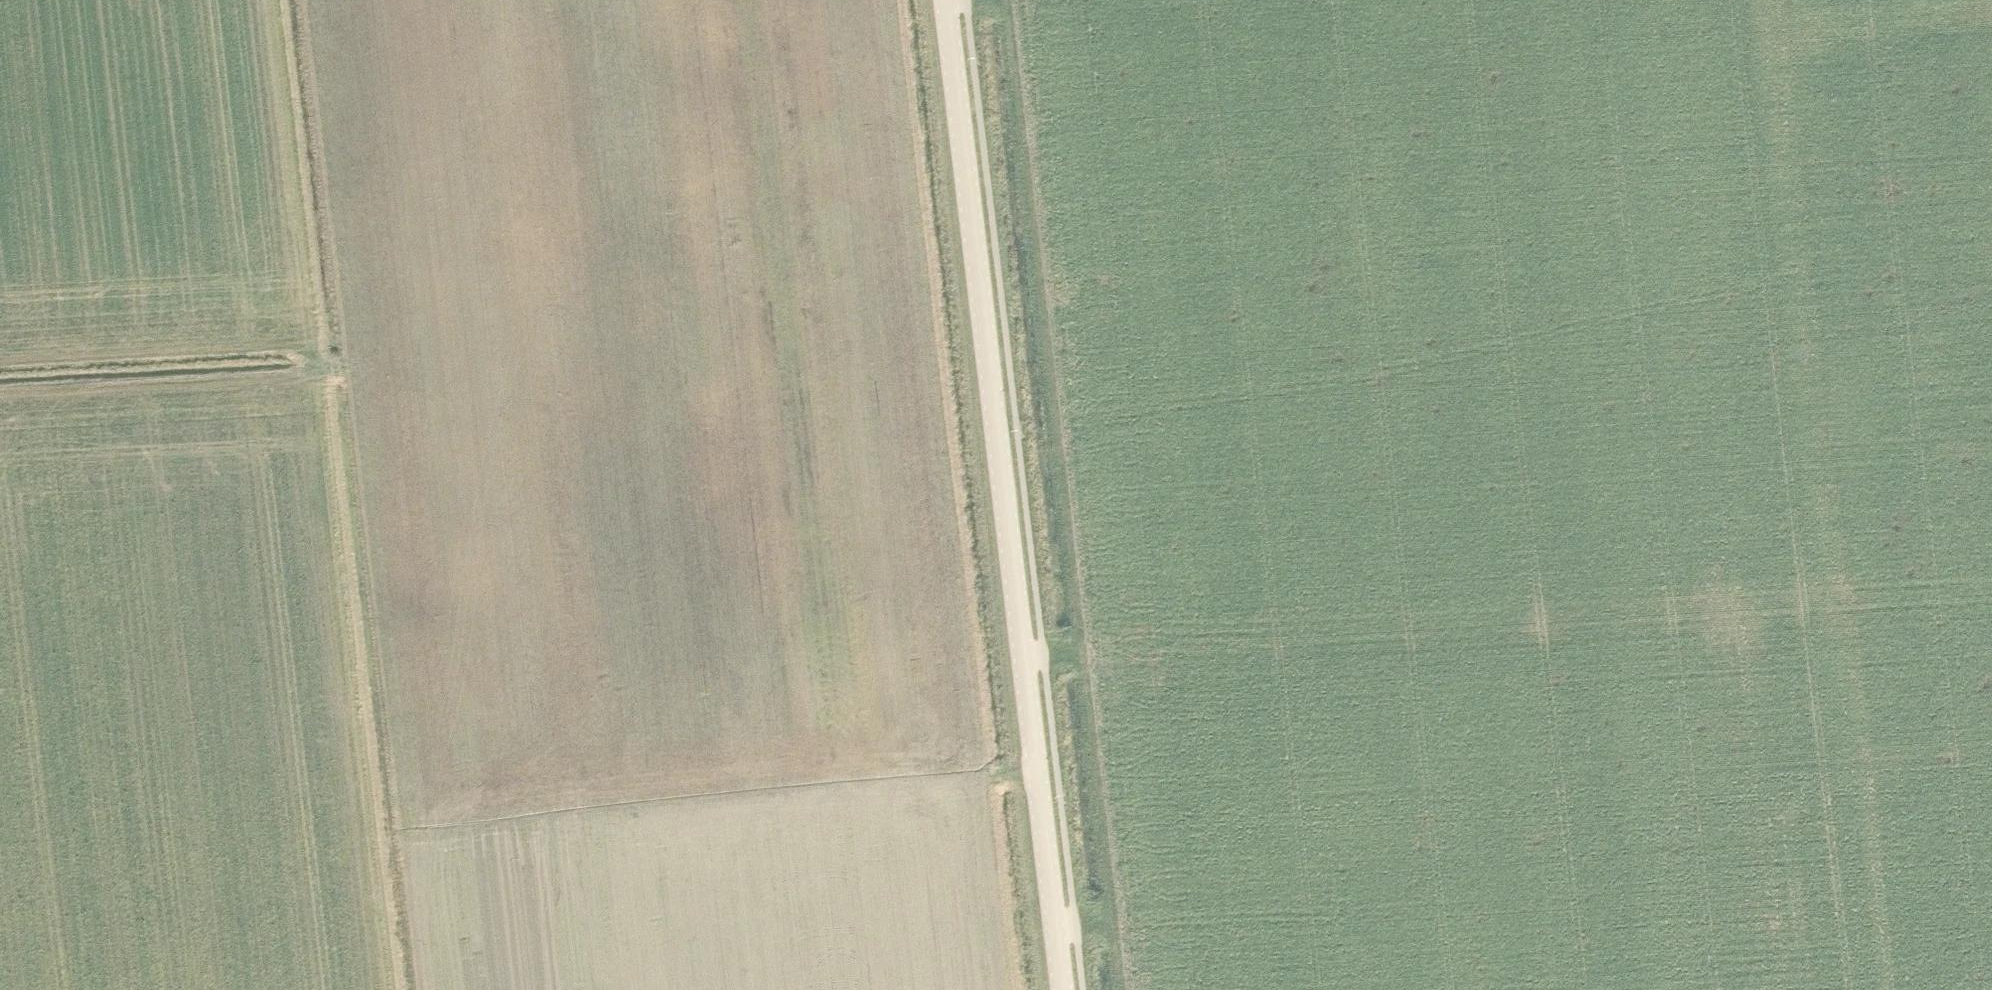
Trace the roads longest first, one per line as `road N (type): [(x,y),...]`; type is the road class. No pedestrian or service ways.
road 1 (tertiary): [(1063,989),(945,0)]

